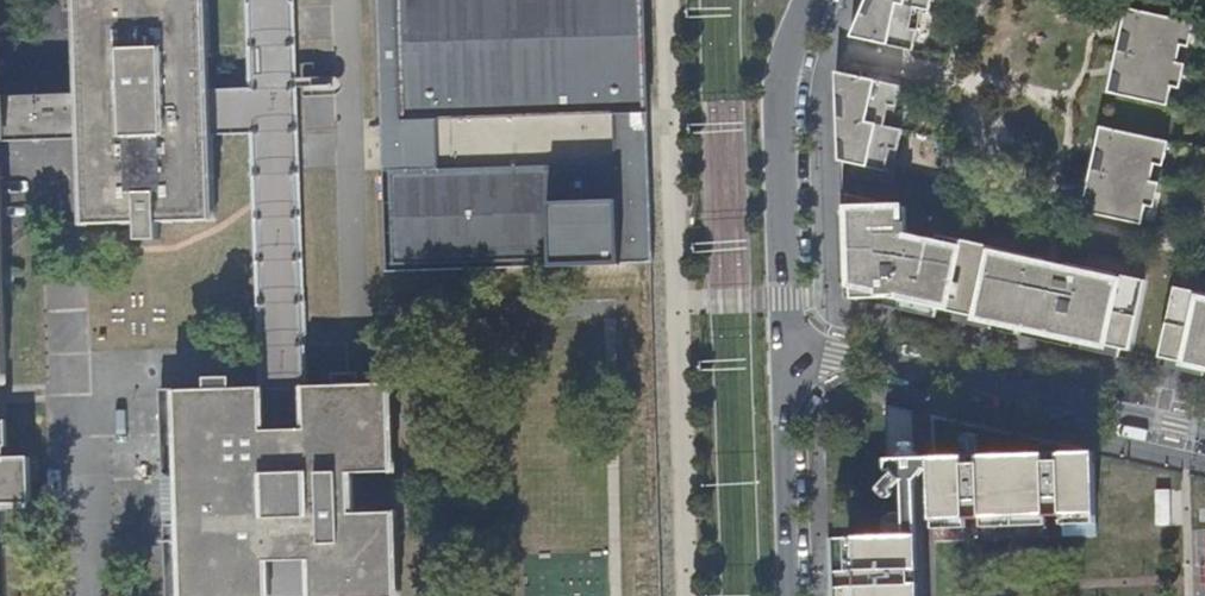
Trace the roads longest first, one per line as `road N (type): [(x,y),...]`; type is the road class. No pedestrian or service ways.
road 1 (residential): [(1204,434),(788,347)]
road 2 (residential): [(810,0),(790,48),(781,106),(788,347)]
road 3 (residential): [(788,347),(791,595)]

